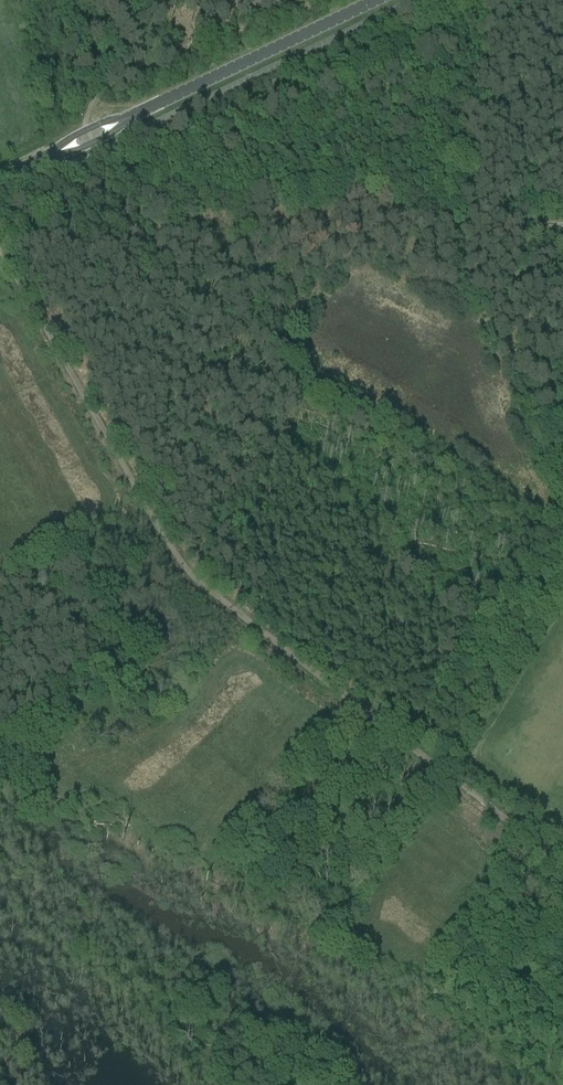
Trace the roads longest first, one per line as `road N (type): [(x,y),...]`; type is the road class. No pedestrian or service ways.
road 1 (track): [(431,769),(195,584),(0,249)]
road 2 (track): [(562,227),(486,222),(382,195),(291,201),(50,191),(24,180)]
road 3 (tertiary): [(0,178),(380,0)]
road 4 (track): [(562,857),(431,769)]

